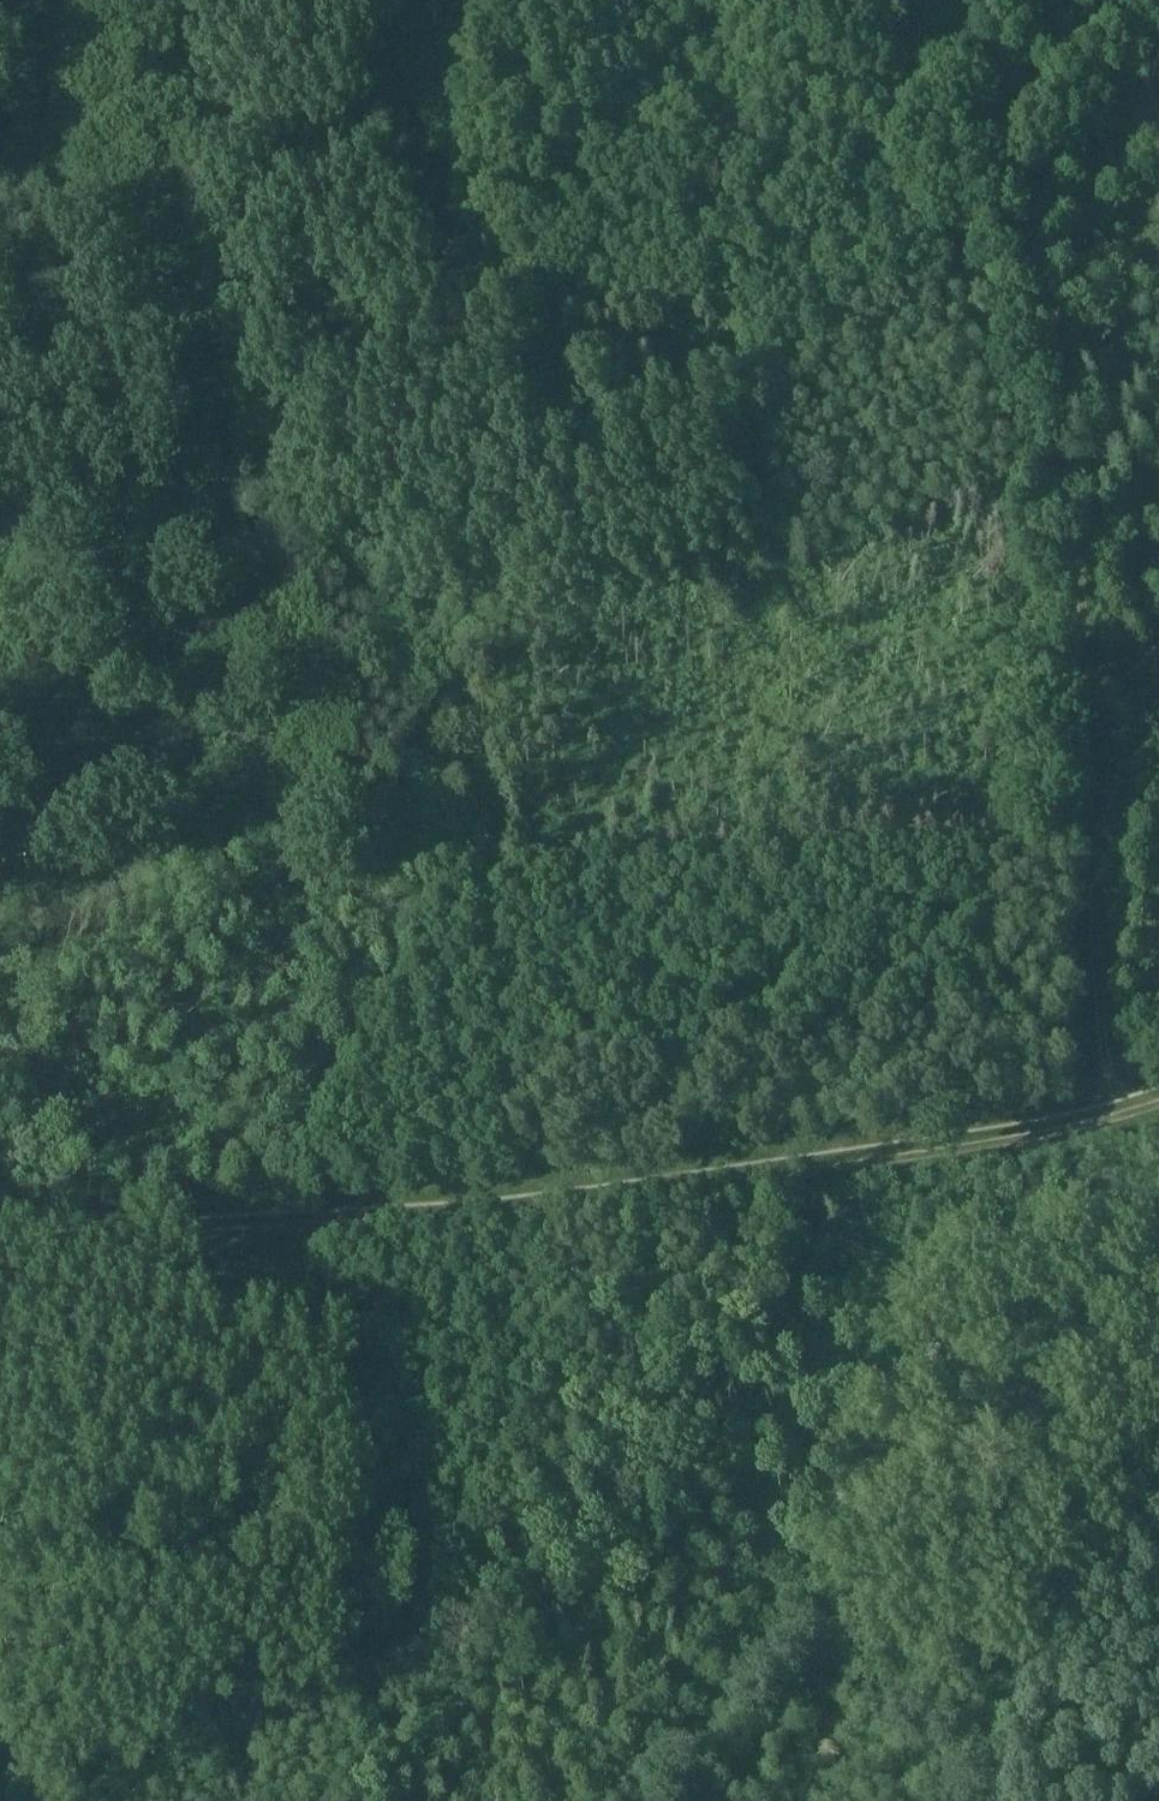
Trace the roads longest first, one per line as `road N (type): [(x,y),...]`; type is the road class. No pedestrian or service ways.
road 1 (track): [(0,1253),(581,1202),(917,1156),(1112,1119),(1158,1102)]
road 2 (track): [(1112,1119),(1060,354),(972,0)]

